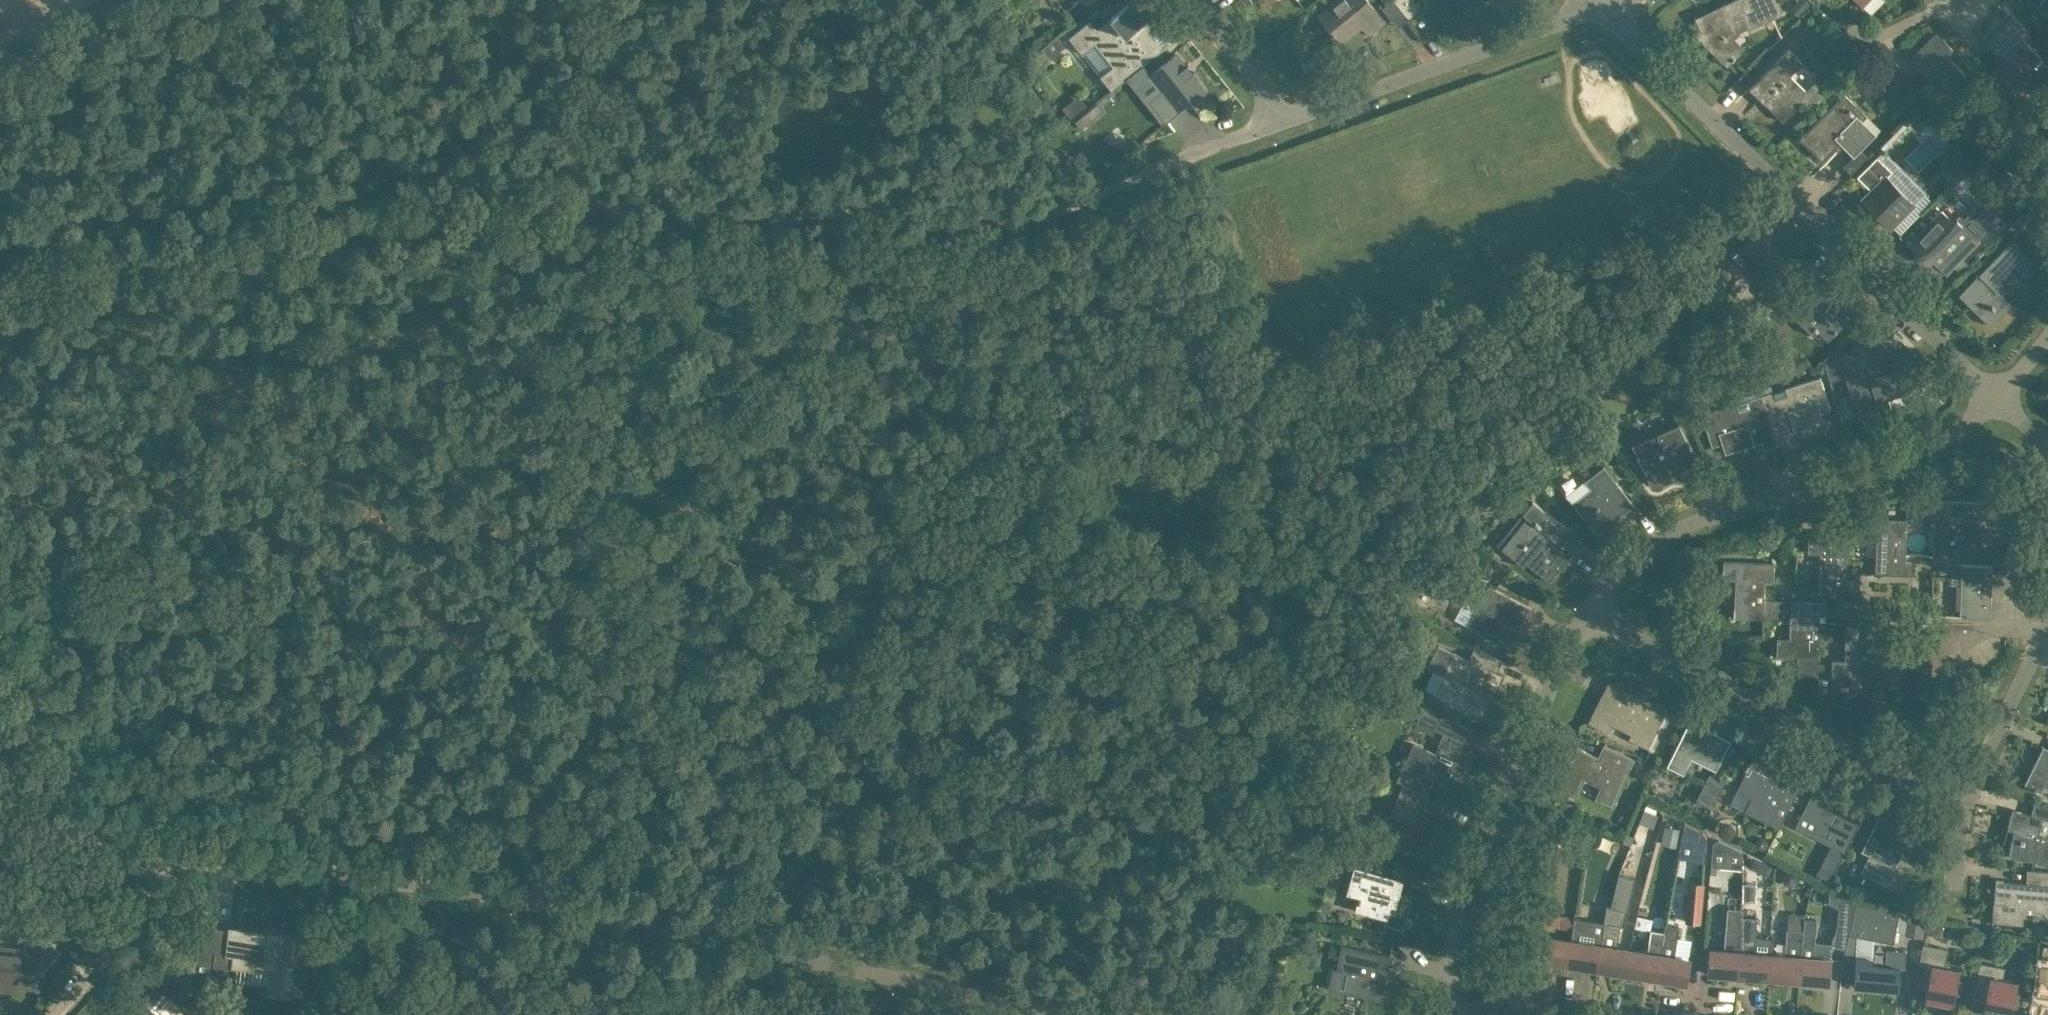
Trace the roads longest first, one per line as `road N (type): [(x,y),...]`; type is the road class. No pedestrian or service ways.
road 1 (track): [(1146,172),(1012,216),(508,199),(0,289)]
road 2 (unclassified): [(1077,1014),(640,921),(408,881),(153,854)]
road 3 (residential): [(1997,399),(1601,7)]
road 4 (residential): [(1590,613),(1616,573),(1707,516),(1939,441),(1997,399)]
road 5 (residential): [(1449,1014),(1451,939),(1469,881),(1556,673),(1590,613)]
road 6 (residential): [(1965,800),(1590,613)]
road 7 (residential): [(1283,119),(1601,7)]
road 8 (track): [(111,849),(0,602)]
road 9 (residential): [(54,1014),(127,932),(153,854)]
road 10 (residential): [(1965,800),(2047,627)]
road 11 (unclassified): [(153,854),(0,837)]
road 12 (residential): [(1283,119),(1195,0)]
road 13 (residential): [(1146,172),(1283,119)]
road 14 (residential): [(1950,0),(1865,38),(1828,0)]

